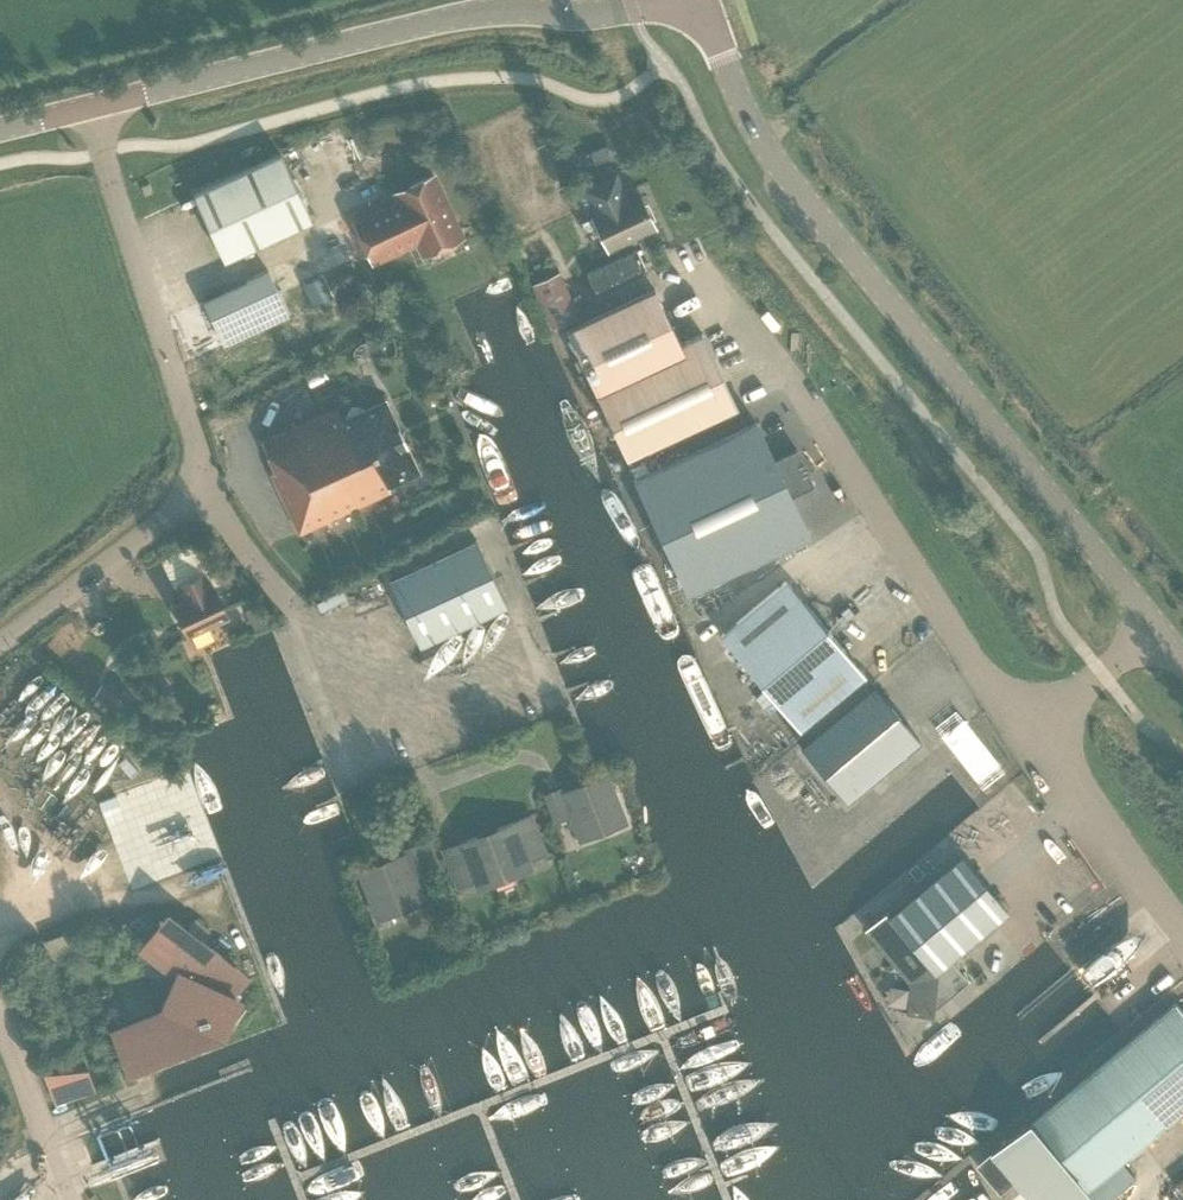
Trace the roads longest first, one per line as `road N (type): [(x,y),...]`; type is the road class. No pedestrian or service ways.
road 1 (tertiary): [(1159,629),(785,174),(747,115),(703,0)]
road 2 (tertiary): [(91,107),(468,14),(596,15),(655,0)]
road 3 (unclassified): [(1028,733),(799,389),(693,268)]
road 4 (unclassified): [(208,485),(91,107)]
road 5 (unclassified): [(0,646),(208,485)]
road 6 (unclassified): [(1182,939),(1028,733)]
road 7 (unclassified): [(68,1199),(0,1015)]
road 8 (unclassified): [(1028,733),(1159,629)]
road 9 (unclassified): [(299,613),(229,528),(208,485)]

